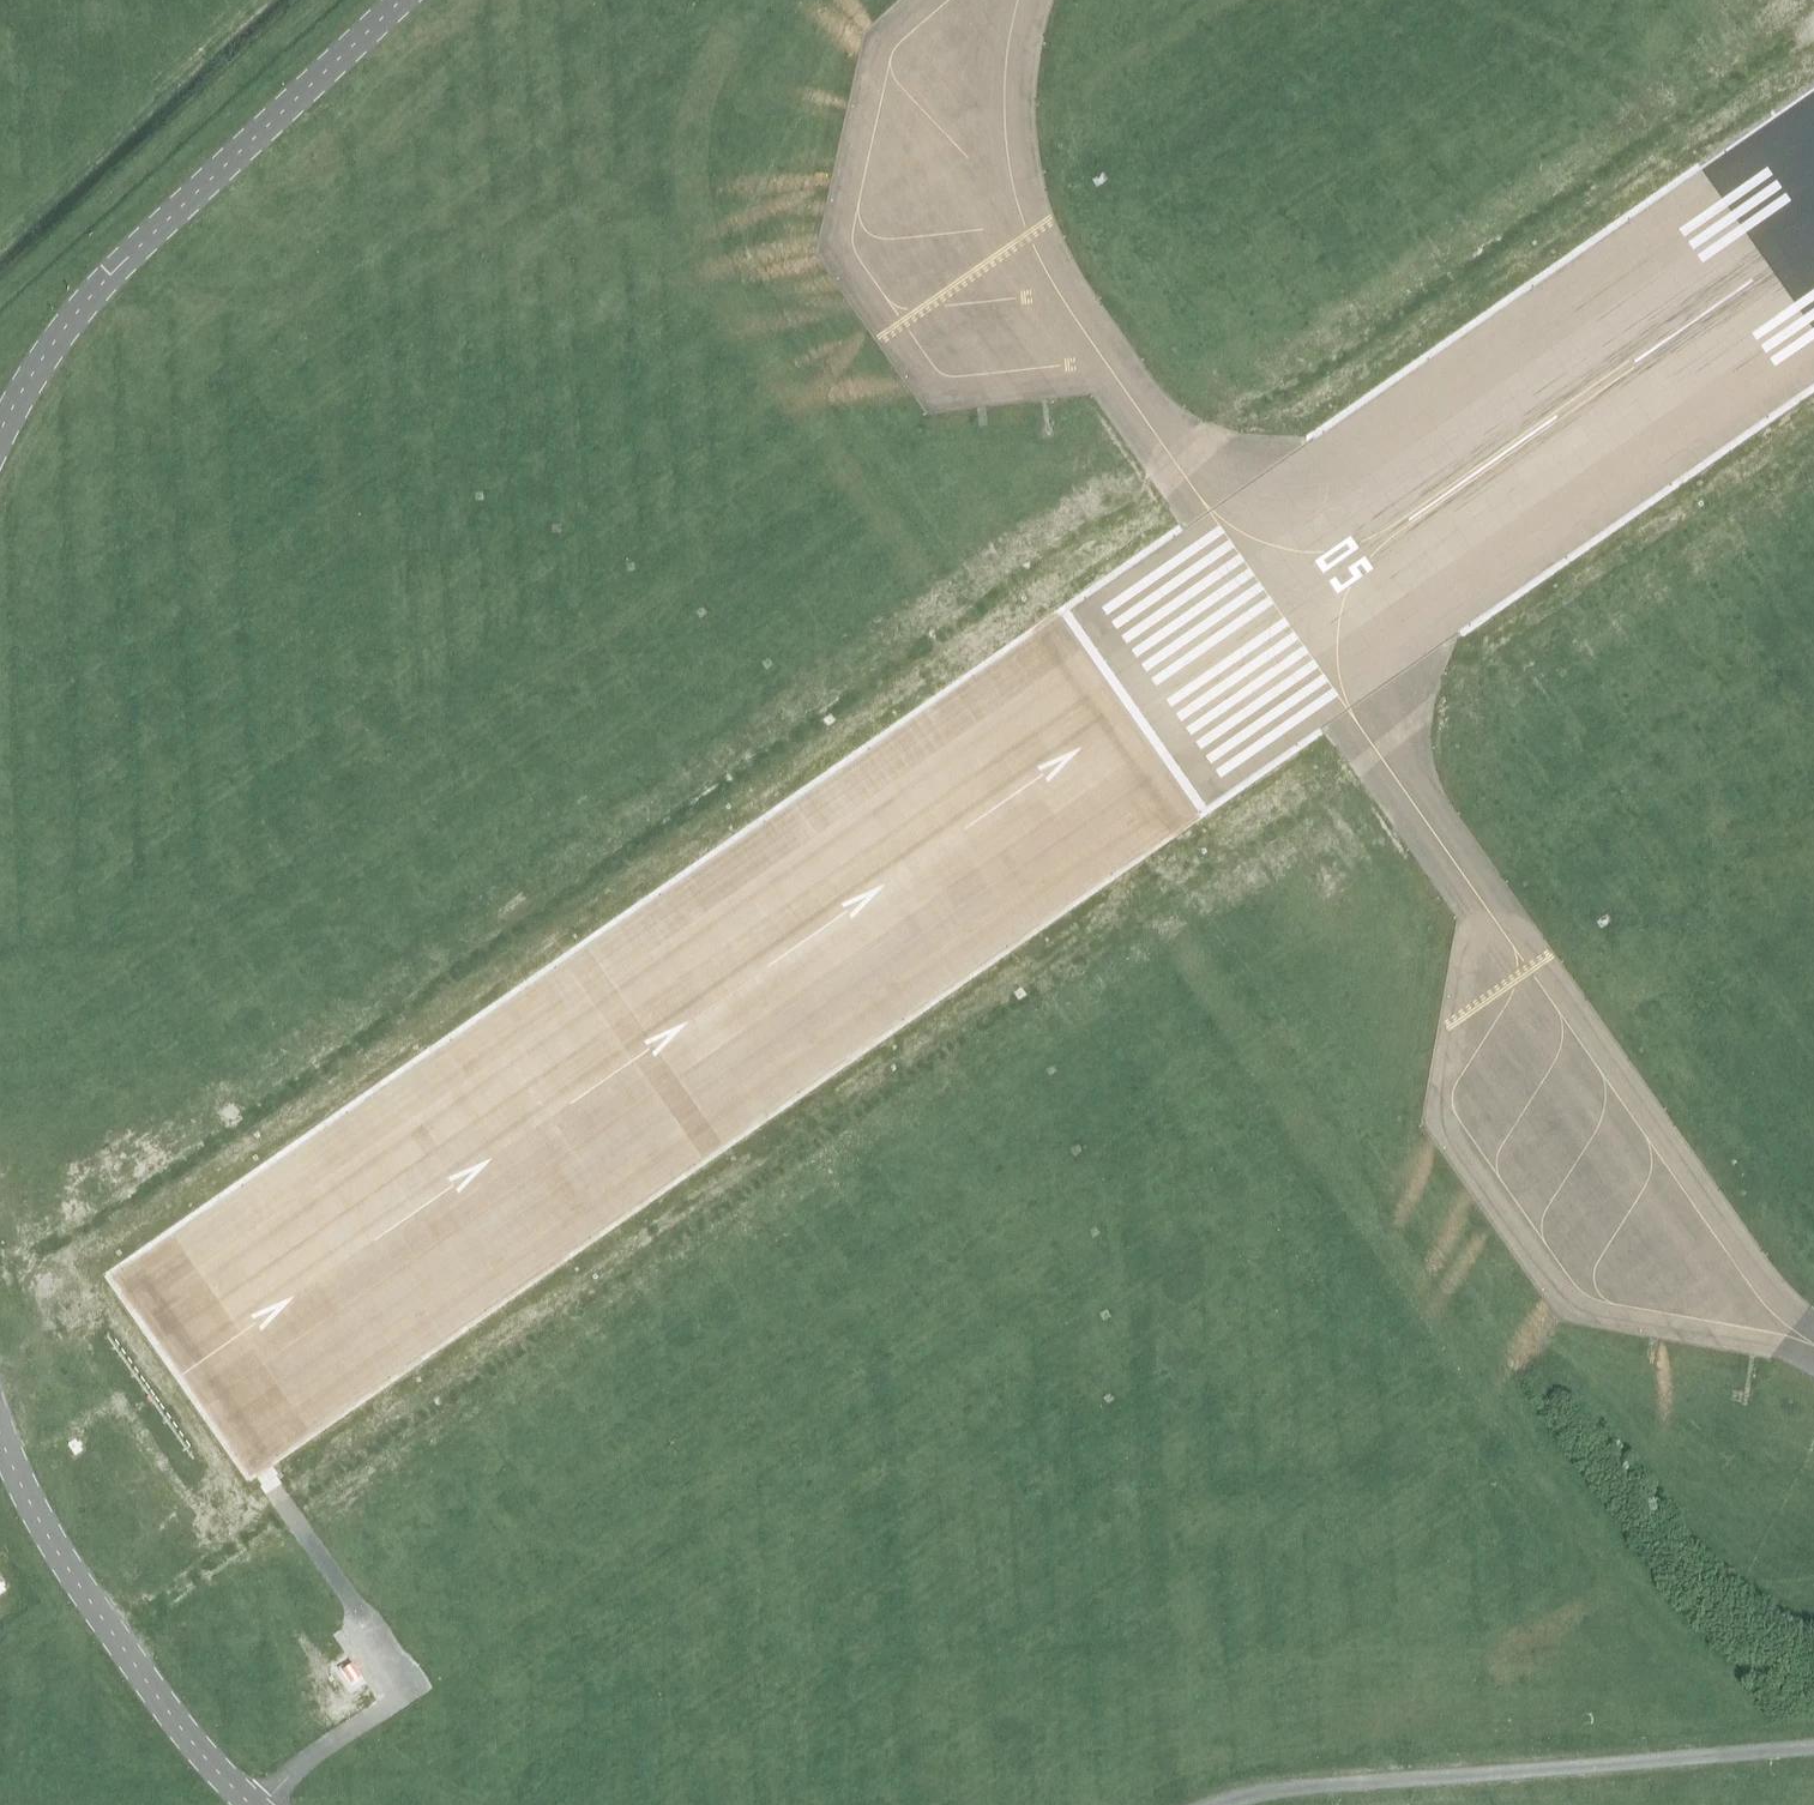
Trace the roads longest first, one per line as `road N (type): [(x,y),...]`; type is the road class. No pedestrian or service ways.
road 1 (unclassified): [(400,0),(112,274),(61,332),(0,431)]
road 2 (unclassified): [(0,1433),(59,1554),(187,1733),(252,1804)]

